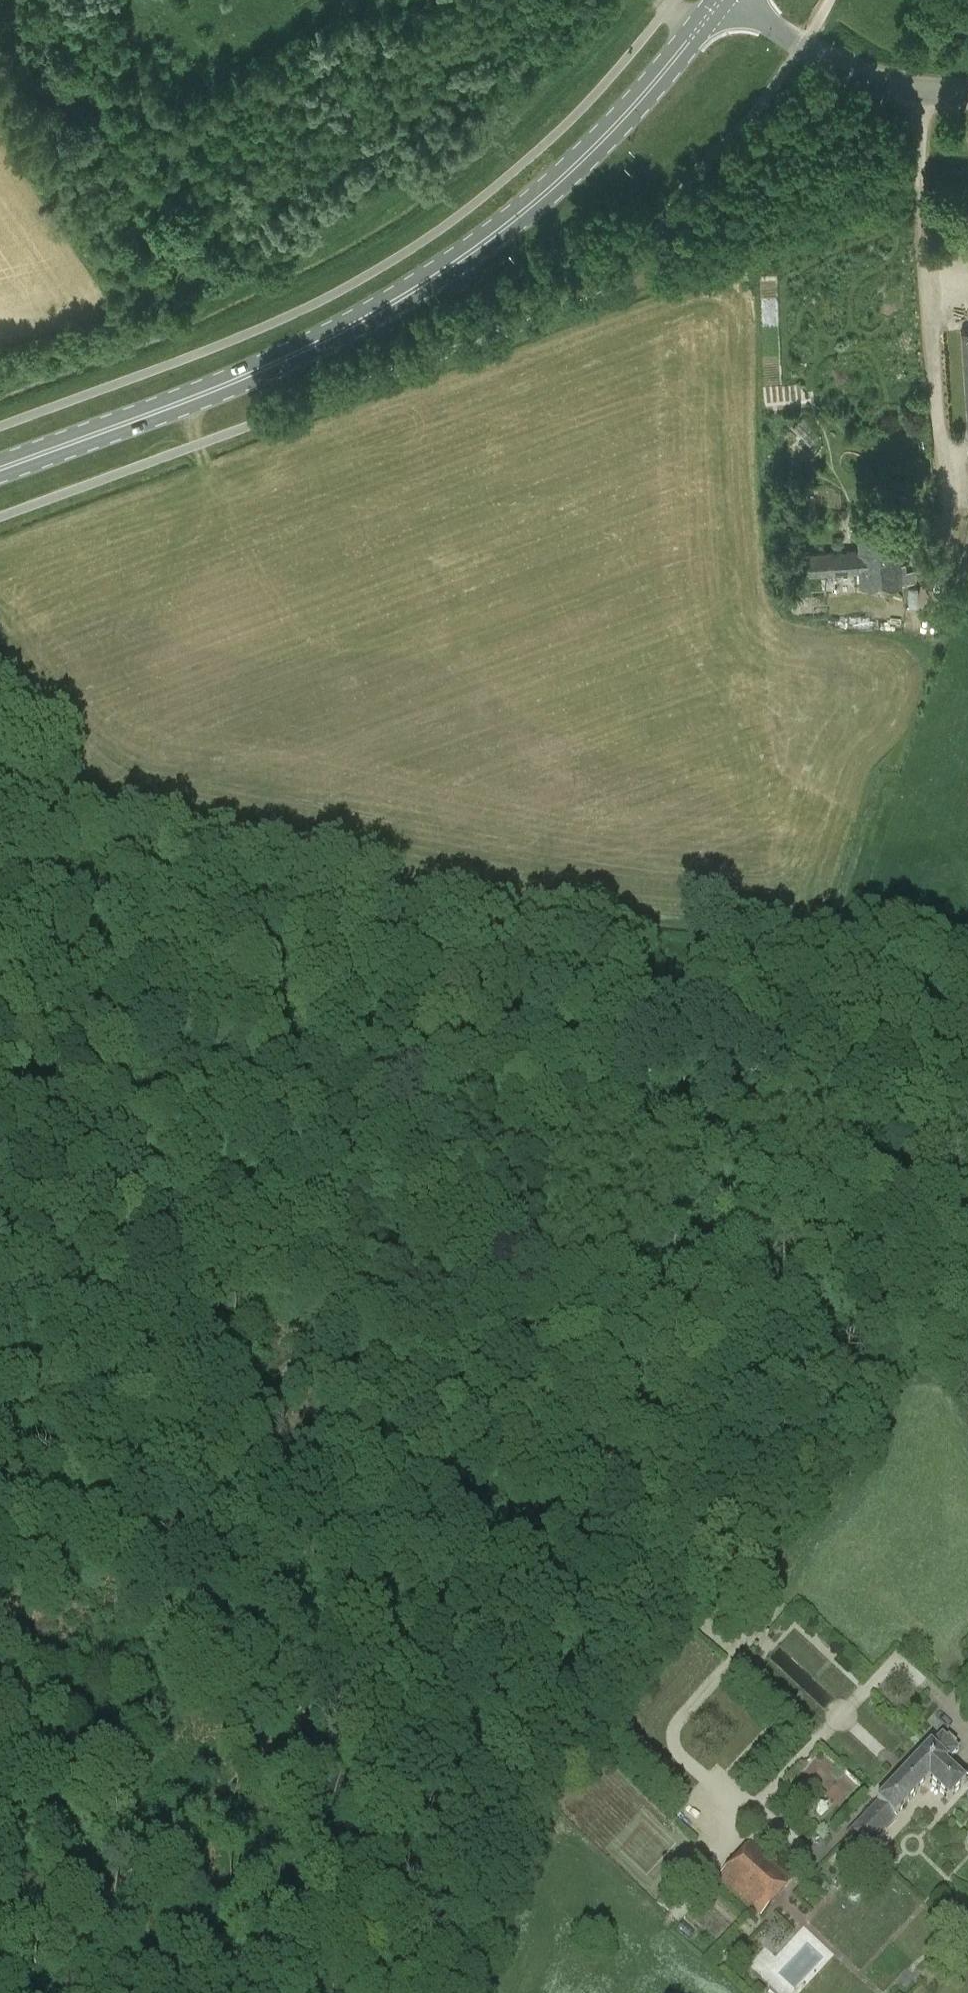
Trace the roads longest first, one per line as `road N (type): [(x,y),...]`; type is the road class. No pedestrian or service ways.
road 1 (primary): [(0,468),(255,373),(448,268),(532,206),(606,136),(720,0)]
road 2 (unclassified): [(967,95),(869,80),(736,0)]

